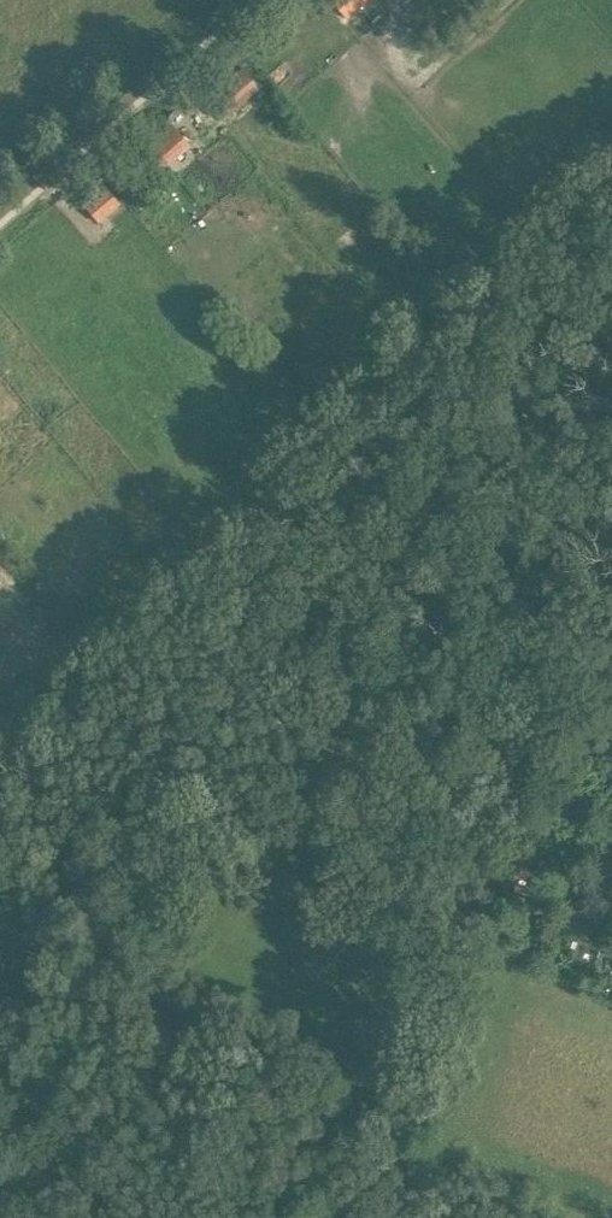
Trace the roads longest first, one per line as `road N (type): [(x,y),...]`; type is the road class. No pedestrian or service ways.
road 1 (track): [(0,738),(303,458),(611,205)]
road 2 (track): [(0,218),(251,0)]

